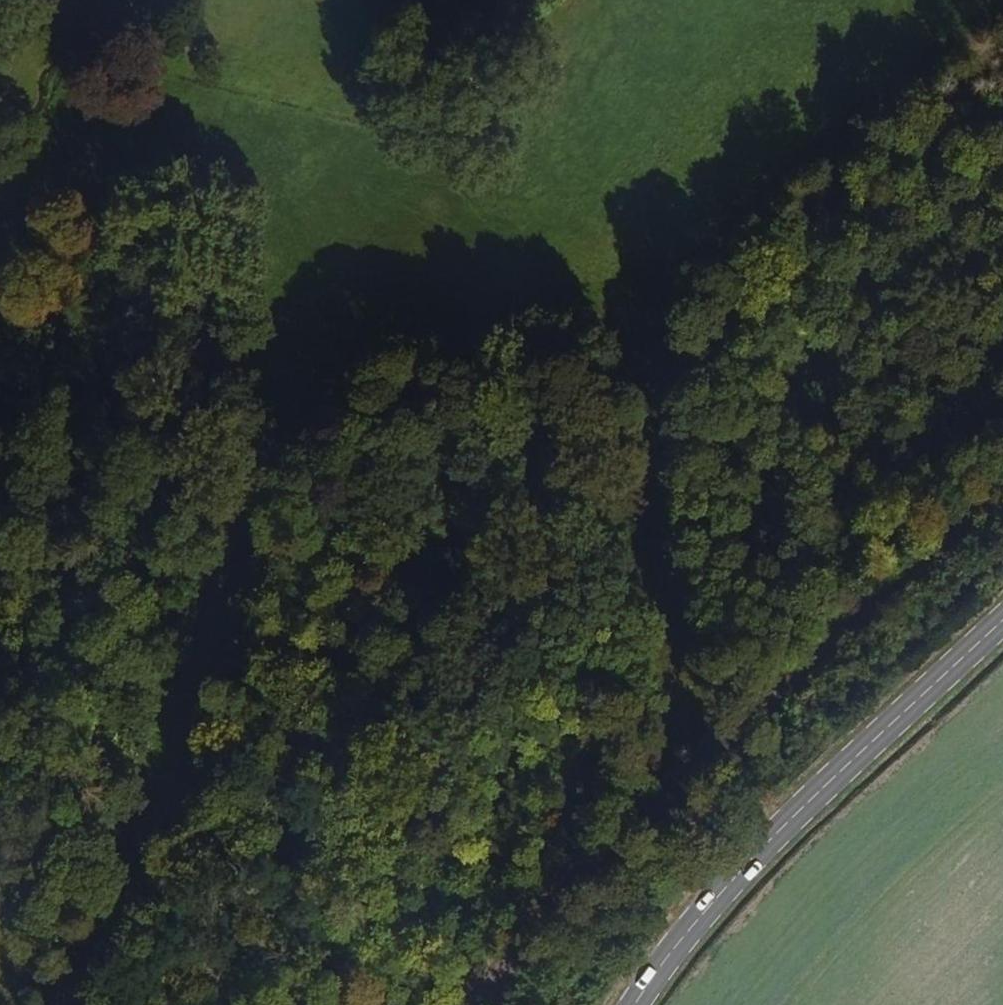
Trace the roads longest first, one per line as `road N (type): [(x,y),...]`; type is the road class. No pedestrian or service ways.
road 1 (track): [(0,561),(495,542),(919,308),(1002,241)]
road 2 (secondary): [(634,1004),(748,862),(1002,621)]

